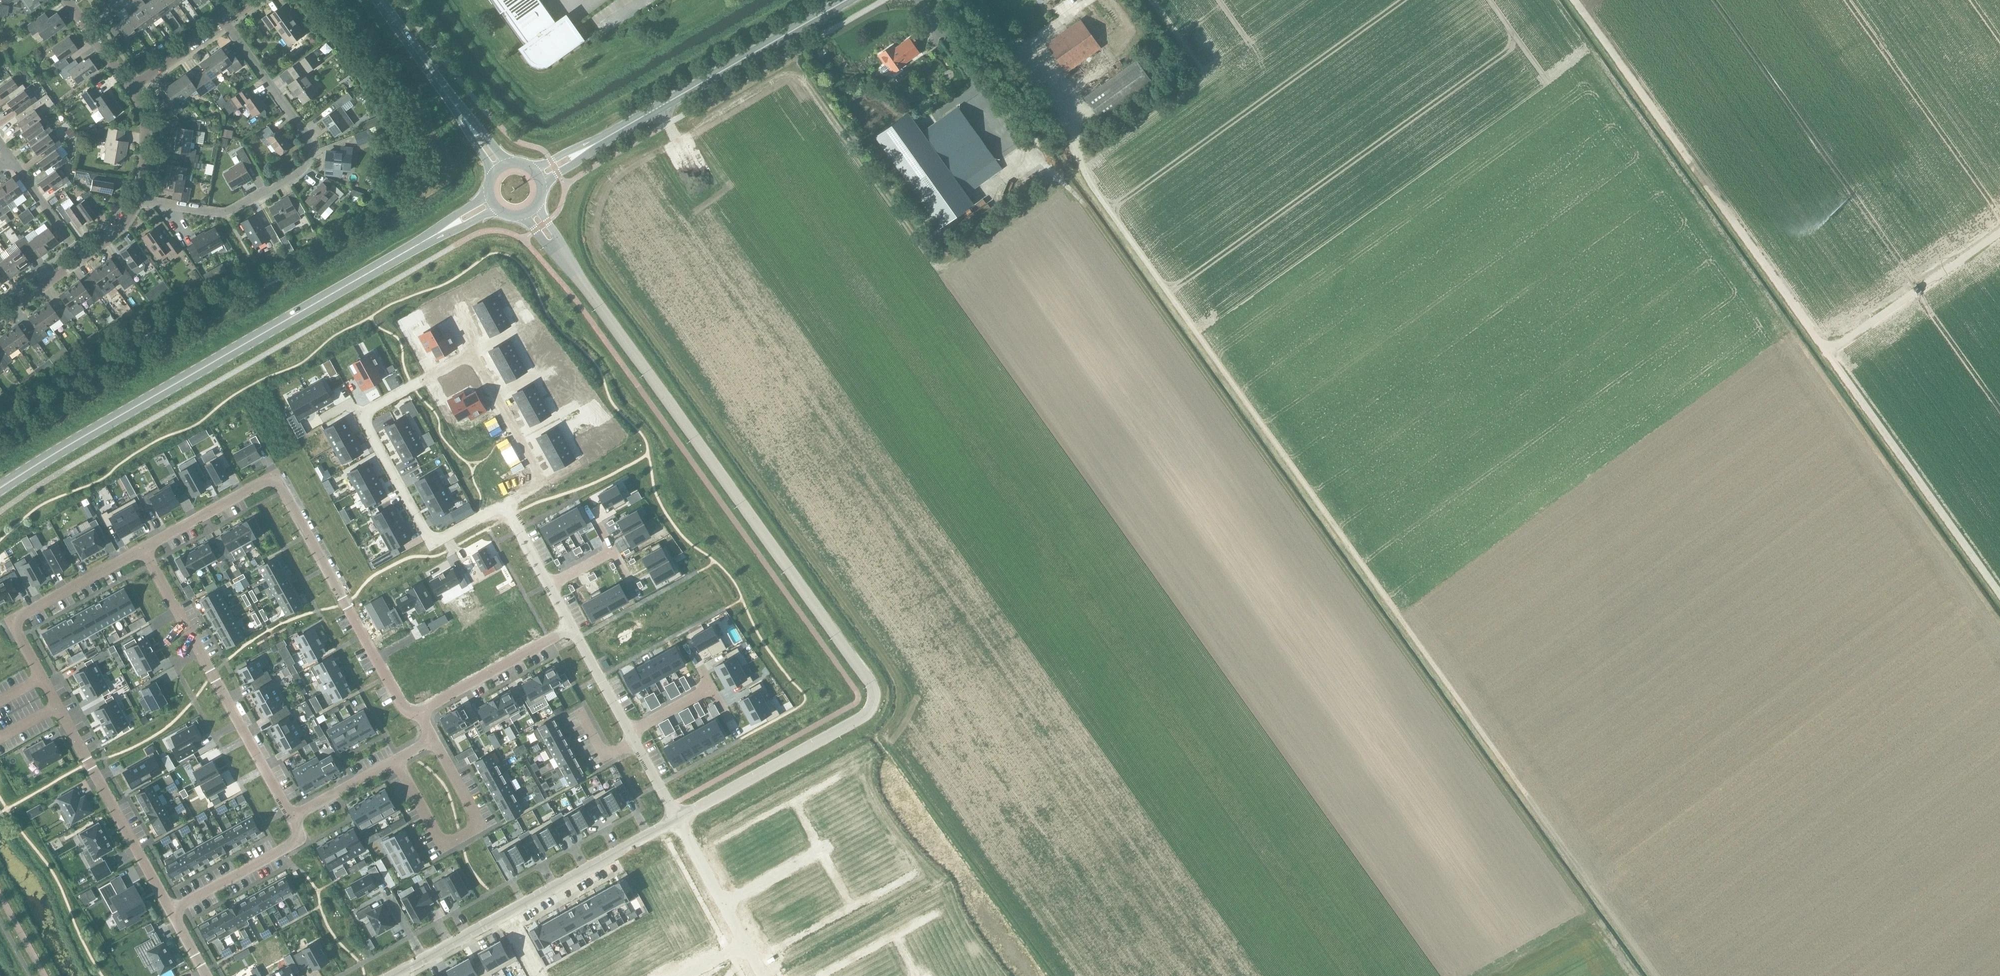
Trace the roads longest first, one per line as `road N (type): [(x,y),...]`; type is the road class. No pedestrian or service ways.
road 1 (tertiary): [(561,254),(868,676),(875,702)]
road 2 (secondary): [(0,489),(442,231)]
road 3 (residential): [(505,504),(433,544),(362,415),(472,353),(542,483)]
road 4 (residential): [(171,912),(10,622),(144,548)]
road 5 (residential): [(144,548),(276,476),(402,705),(420,713)]
road 6 (residential): [(138,201),(225,213),(303,169),(303,131),(225,22)]
road 7 (residential): [(292,816),(144,548)]
road 8 (secondary): [(585,150),(849,0)]
road 9 (residential): [(433,738),(480,826),(444,845),(395,761)]
road 10 (tertiary): [(678,817),(867,715),(875,702)]
road 11 (tertiary): [(503,914),(678,817)]
road 12 (residential): [(171,912),(303,839),(292,816)]
road 13 (residential): [(573,629),(420,713)]
road 14 (secondary): [(467,123),(378,0)]
road 15 (residential): [(82,257),(11,159)]

